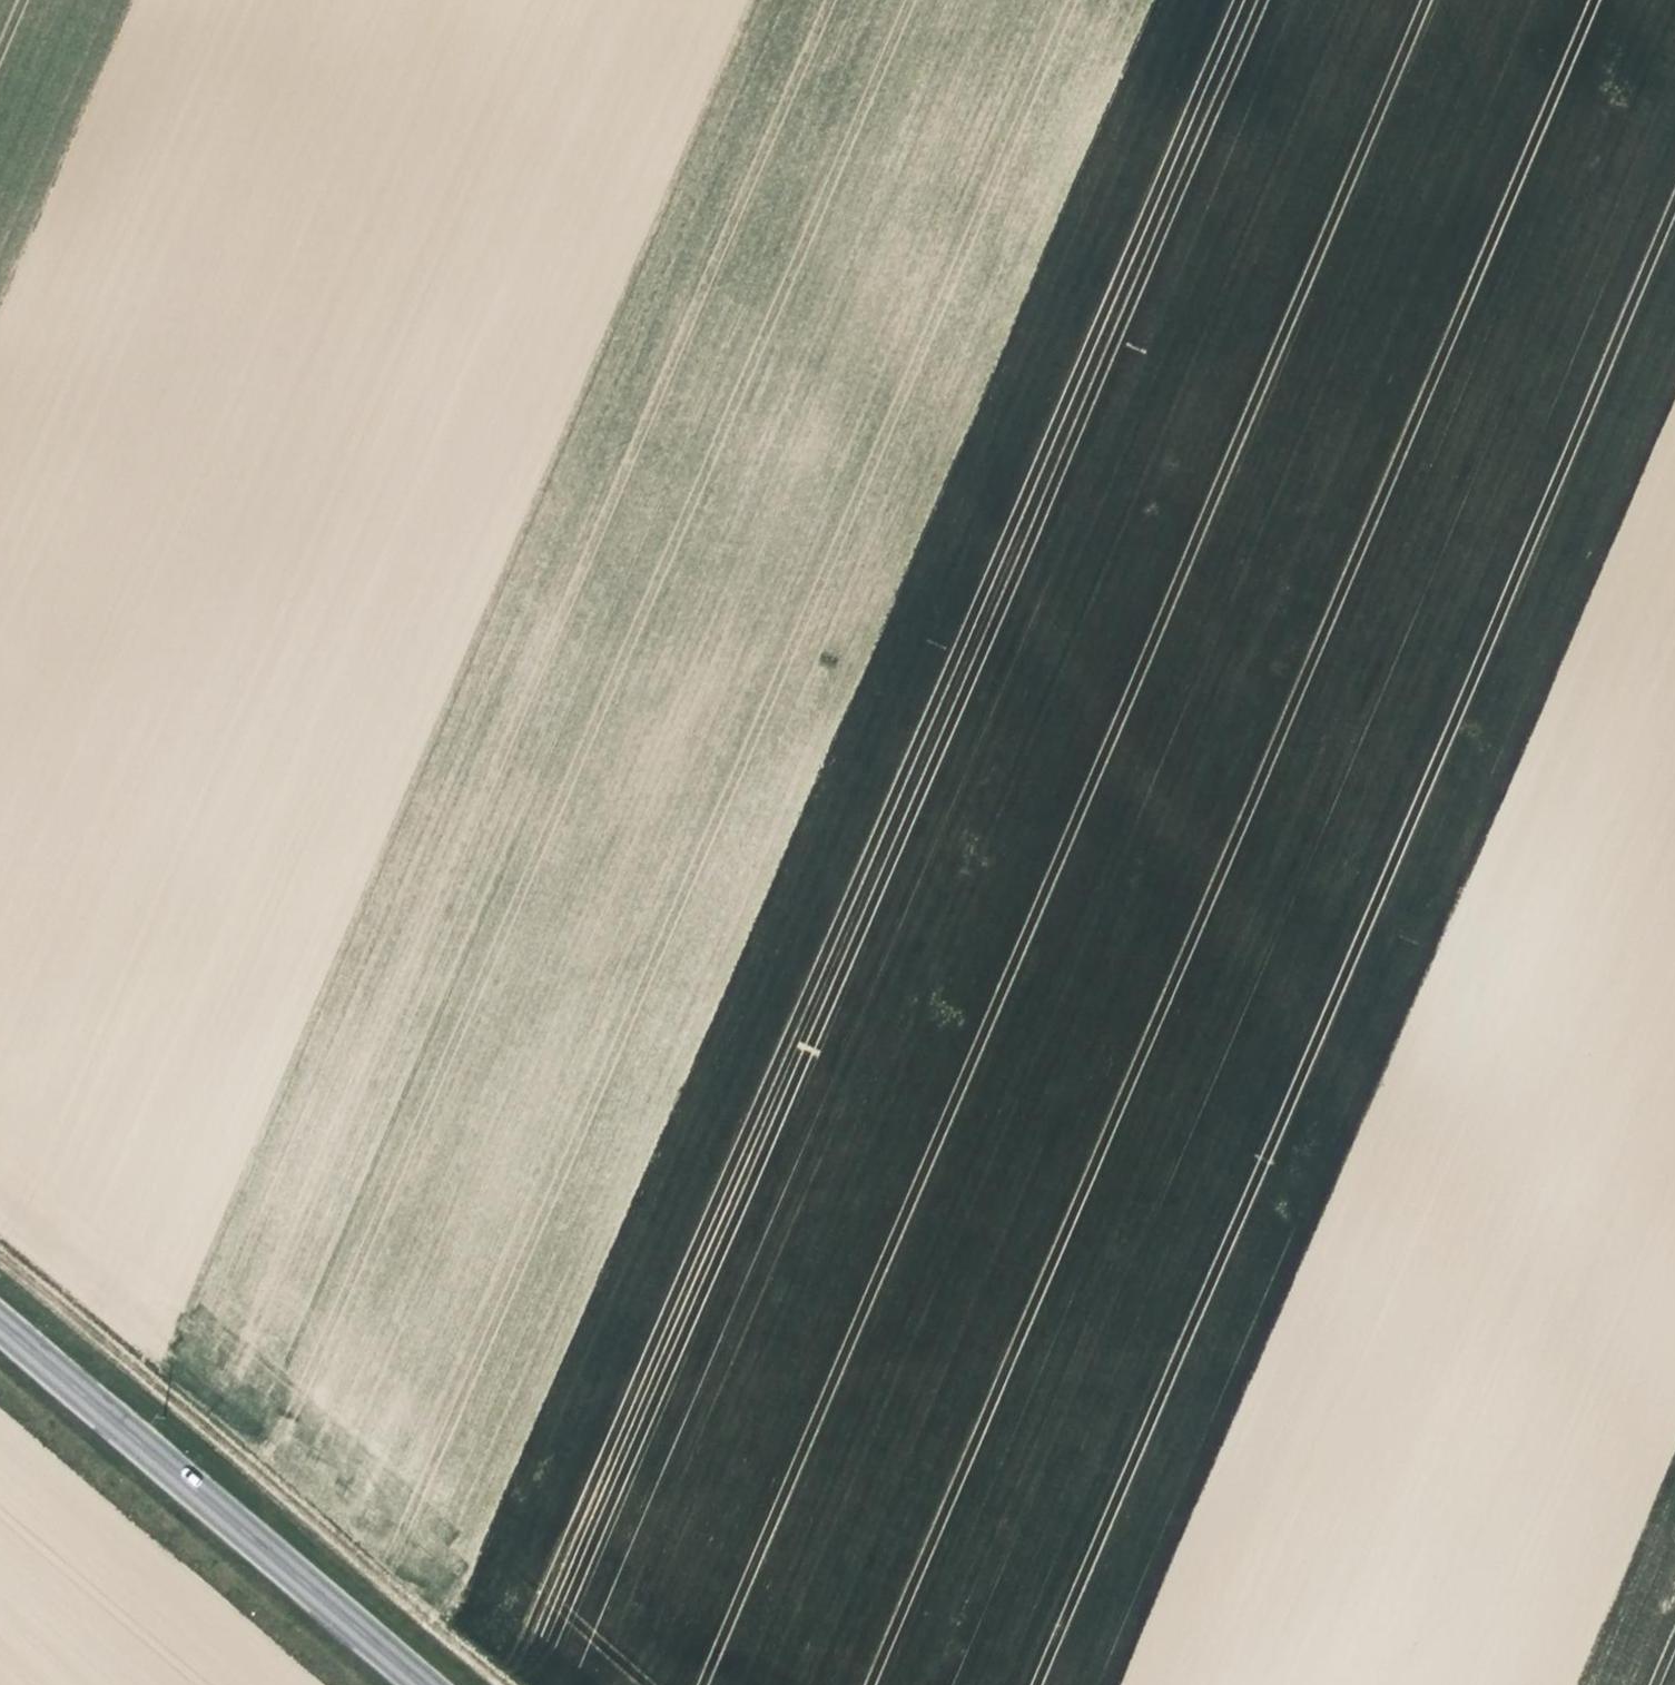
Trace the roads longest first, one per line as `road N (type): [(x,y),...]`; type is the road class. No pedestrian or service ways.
road 1 (track): [(493,1684),(0,1266)]
road 2 (tertiary): [(0,1323),(427,1684)]

